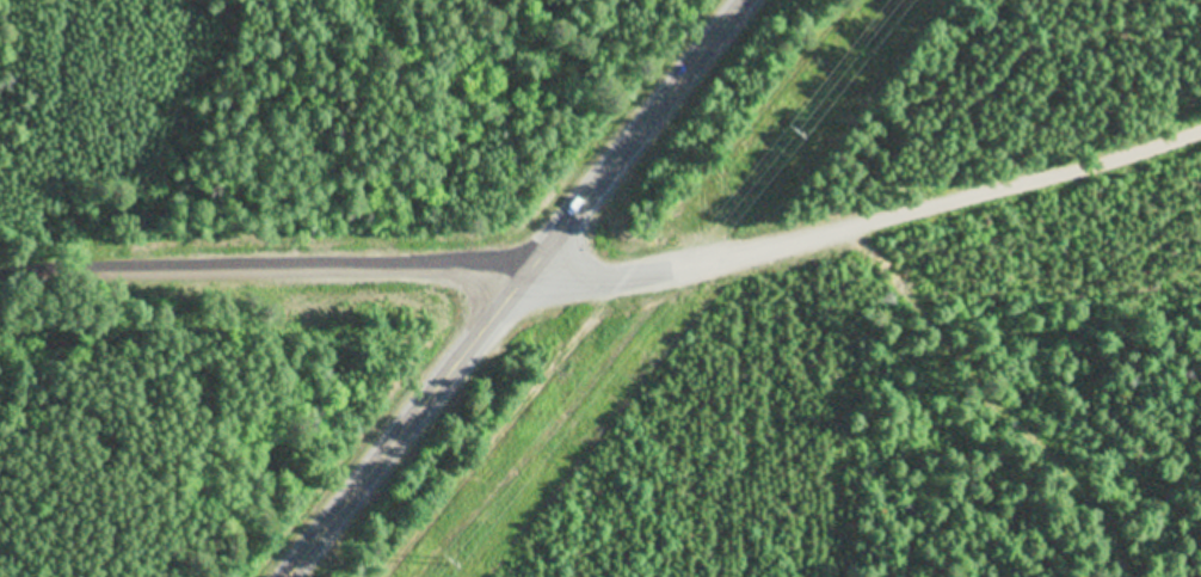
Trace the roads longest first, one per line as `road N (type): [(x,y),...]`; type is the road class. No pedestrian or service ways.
road 1 (tertiary): [(739,0),(285,576)]
road 2 (residential): [(524,268),(589,274),(669,266),(851,231),(1200,131)]
road 3 (residential): [(524,268),(100,270),(0,281)]

